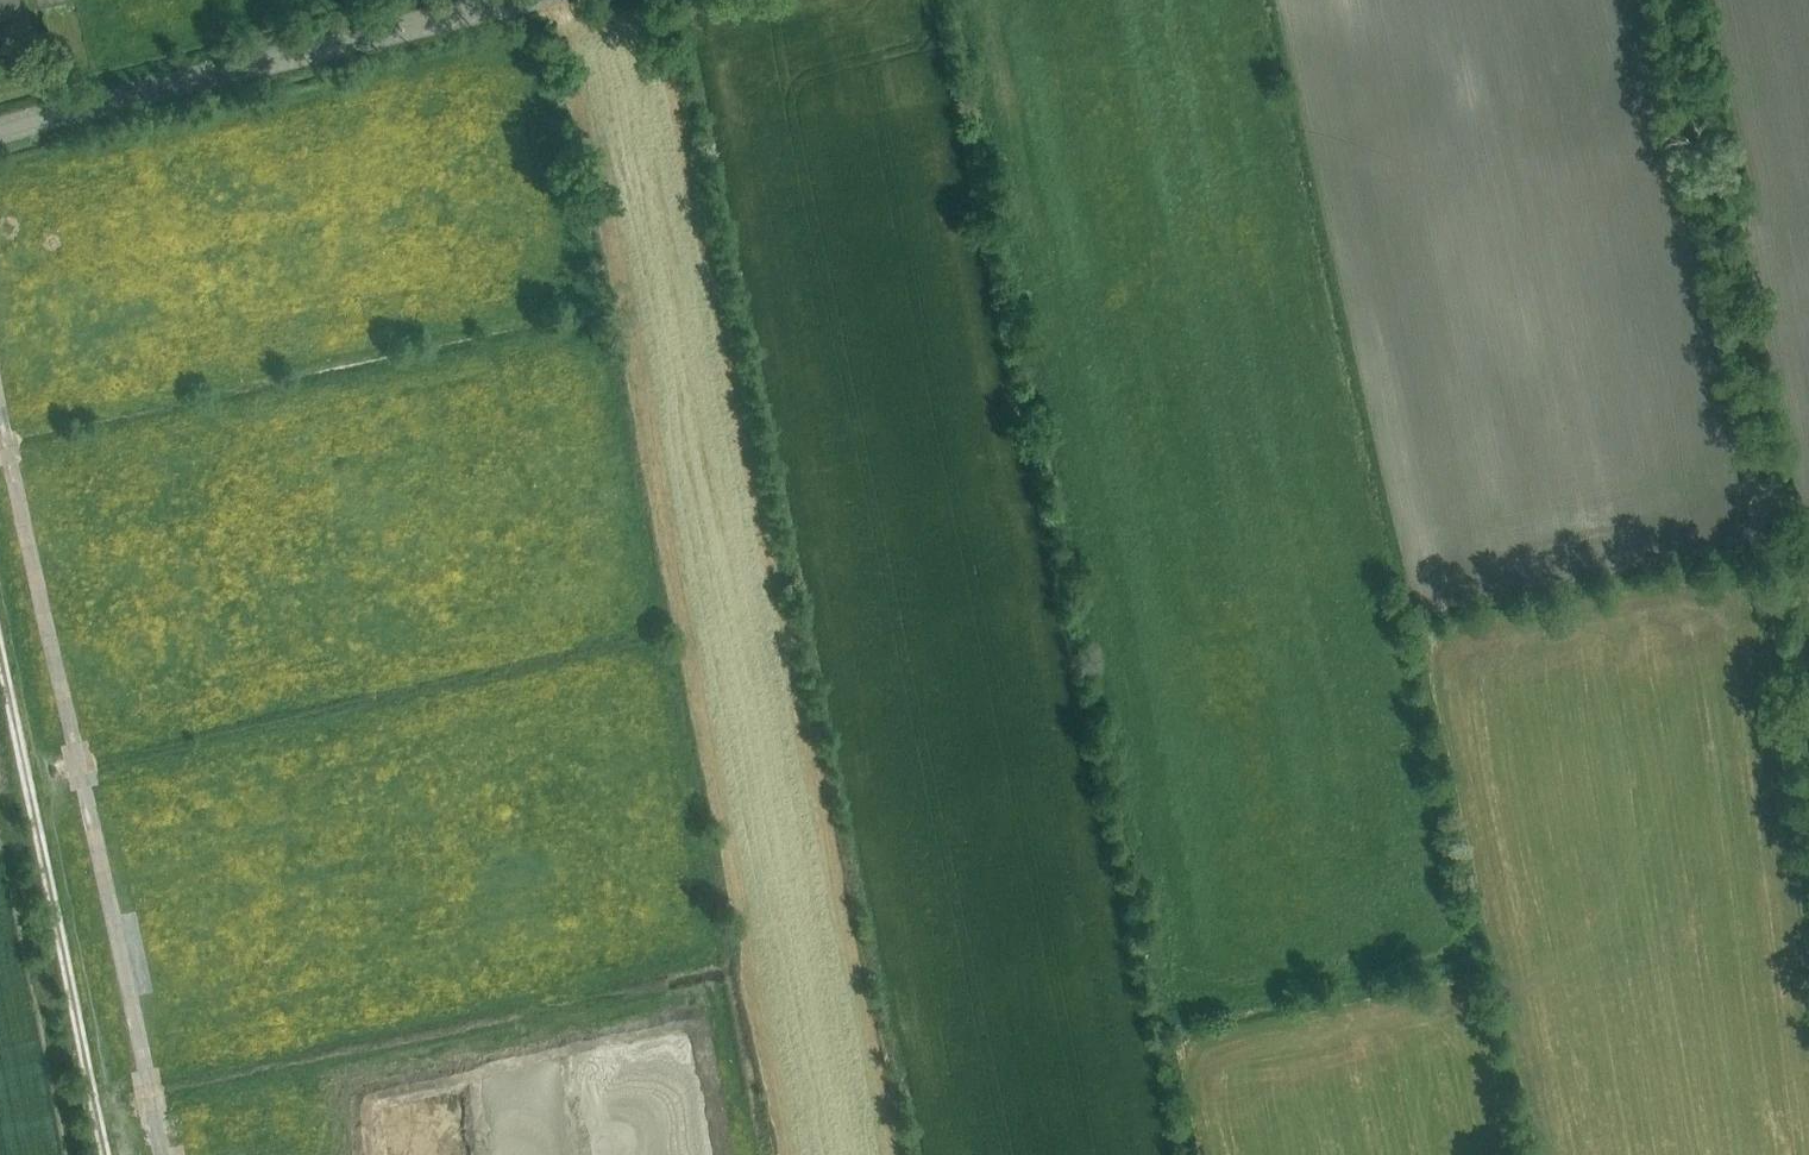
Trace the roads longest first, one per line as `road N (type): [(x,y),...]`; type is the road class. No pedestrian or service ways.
road 1 (track): [(1644,0),(1765,547),(1808,876)]
road 2 (tertiary): [(0,130),(477,0)]
road 3 (track): [(0,687),(98,1154)]

